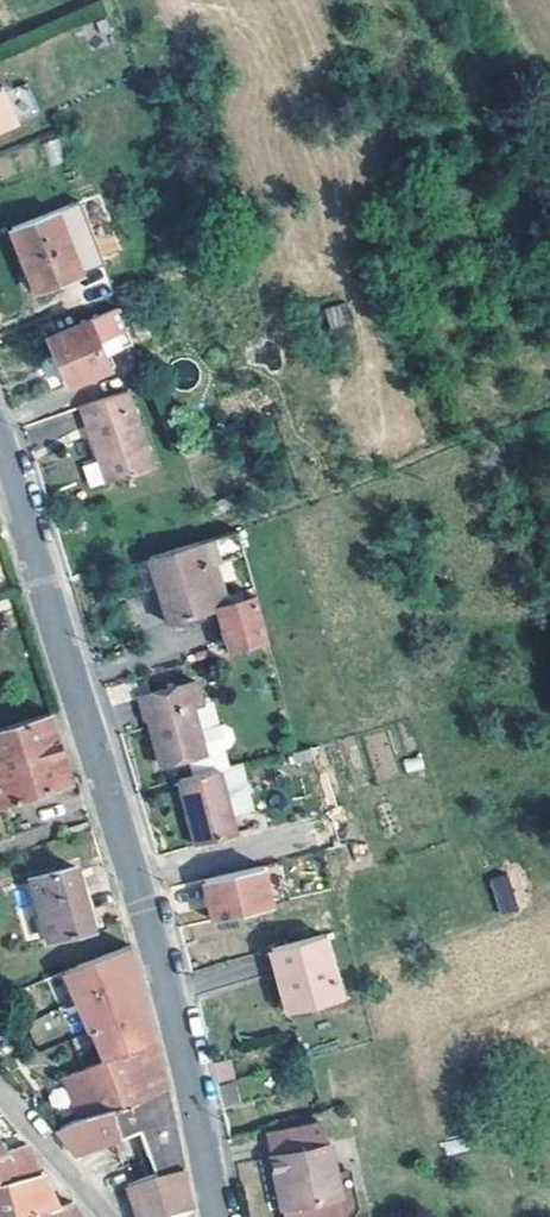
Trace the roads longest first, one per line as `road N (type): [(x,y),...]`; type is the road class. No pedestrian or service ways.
road 1 (secondary): [(218,1216),(188,1071),(0,436)]
road 2 (residential): [(109,1216),(0,1101)]

